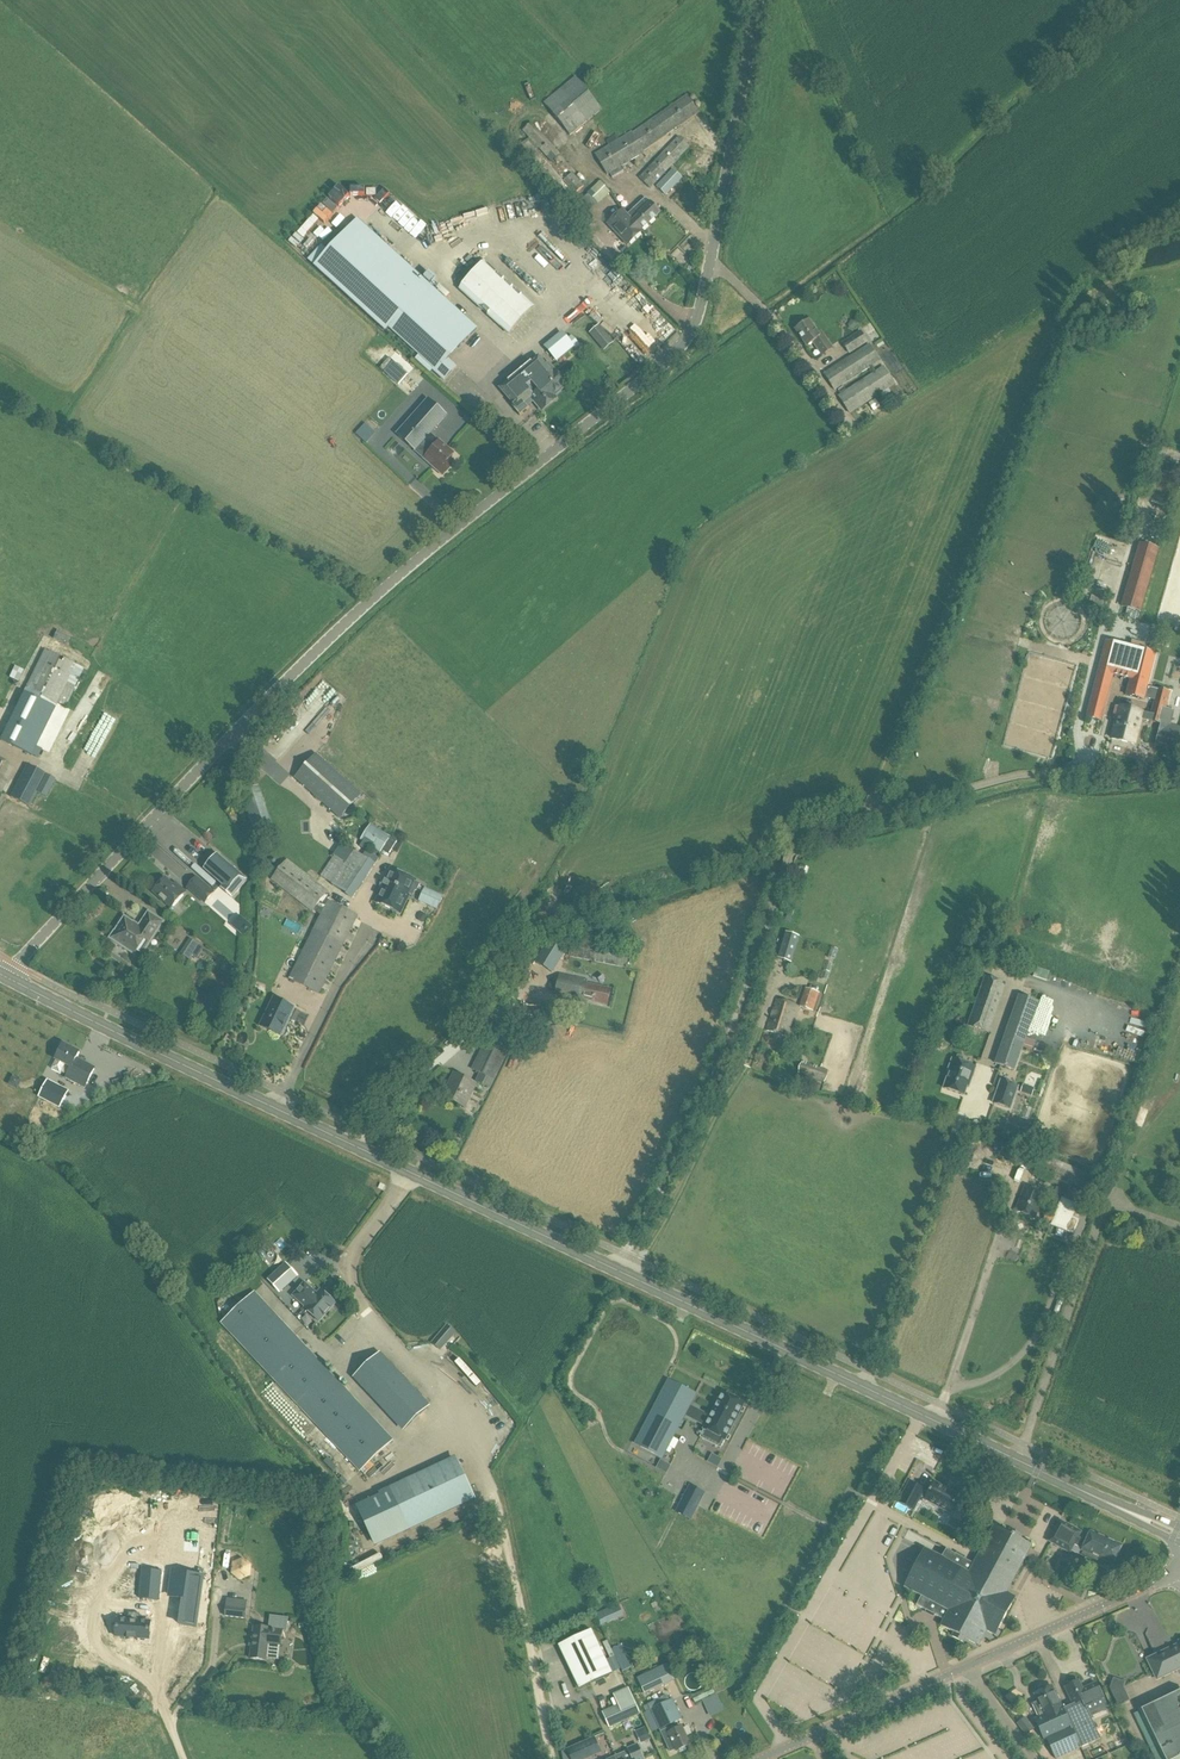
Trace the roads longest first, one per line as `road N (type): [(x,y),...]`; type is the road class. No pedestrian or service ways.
road 1 (secondary): [(1179,1536),(4,977)]
road 2 (unclassified): [(4,977),(223,739),(366,598),(687,331),(756,0)]
road 3 (tertiary): [(761,1758),(1174,1575)]

